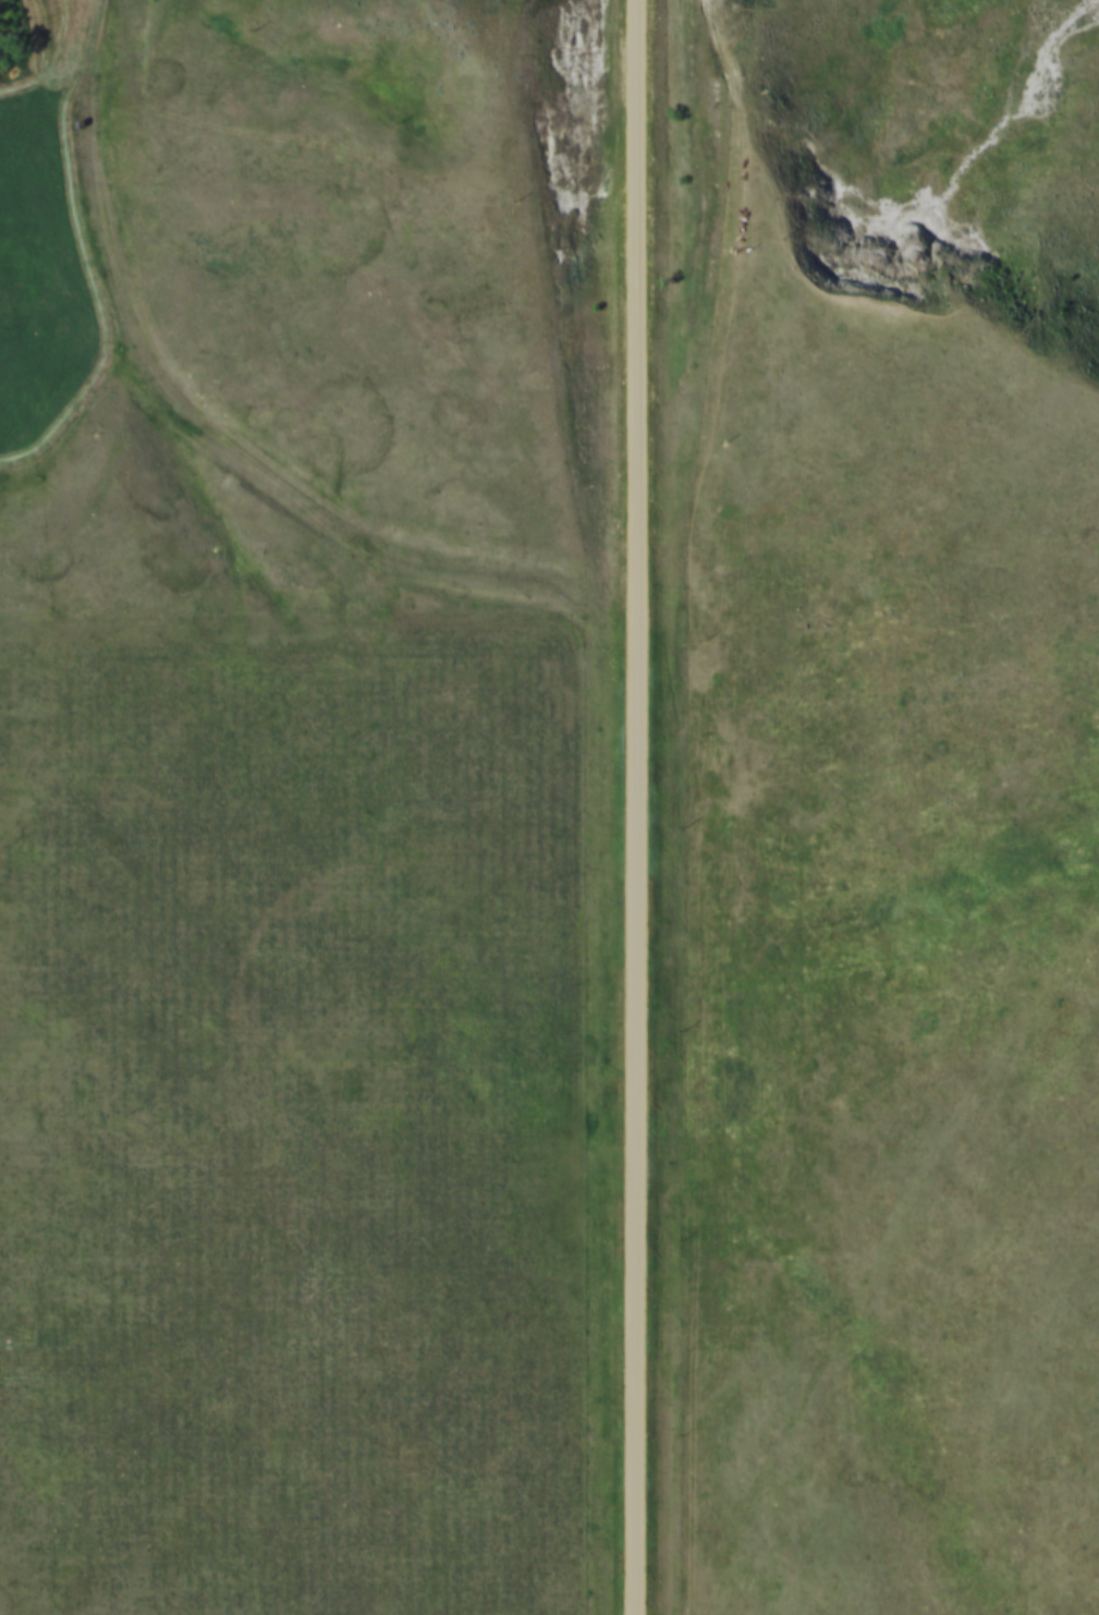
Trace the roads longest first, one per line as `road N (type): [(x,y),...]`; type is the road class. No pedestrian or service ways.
road 1 (tertiary): [(650,0),(641,1614)]

